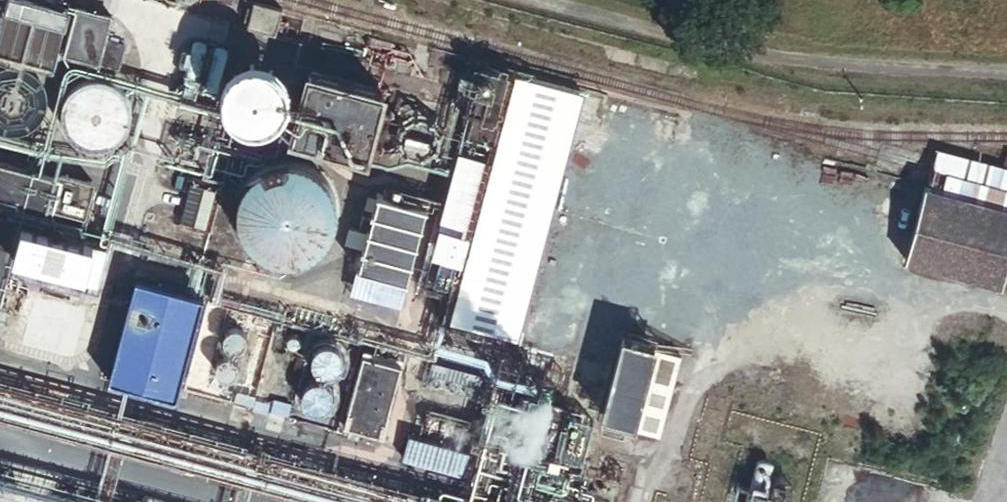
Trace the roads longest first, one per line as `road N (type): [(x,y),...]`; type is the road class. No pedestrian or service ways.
road 1 (track): [(545,0),(763,59),(1006,71)]

